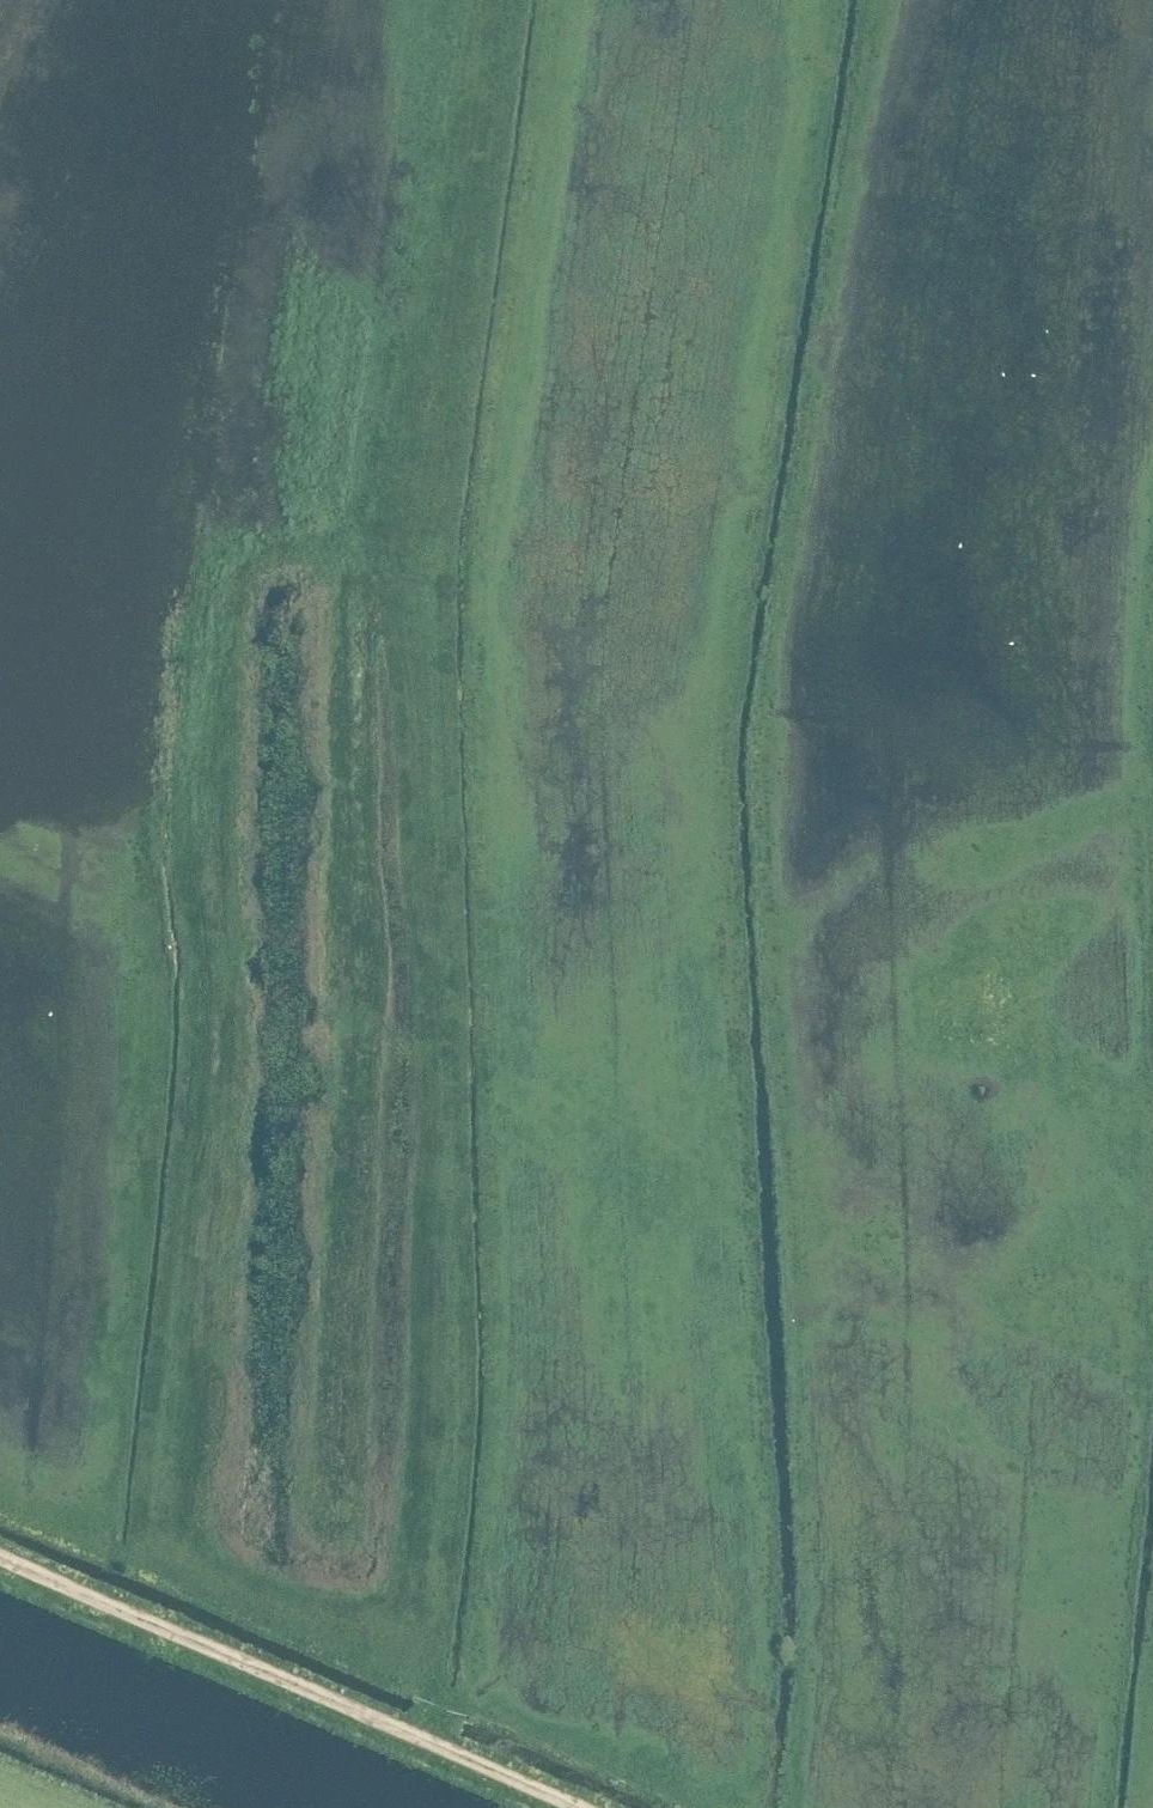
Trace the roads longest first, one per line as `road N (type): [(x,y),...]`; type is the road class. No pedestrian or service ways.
road 1 (track): [(0,1560),(582,1807)]

